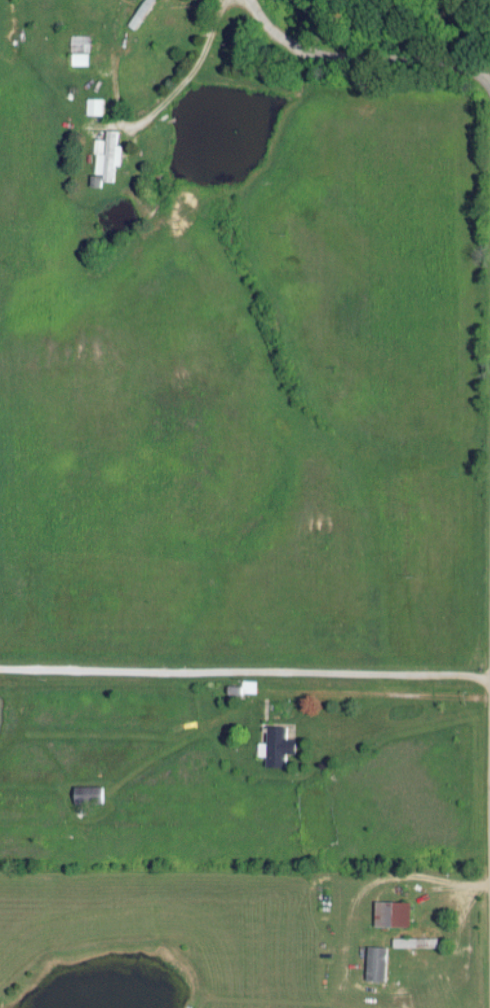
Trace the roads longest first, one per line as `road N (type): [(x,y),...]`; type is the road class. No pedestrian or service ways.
road 1 (residential): [(489,88),(450,60),(291,46),(249,0)]

